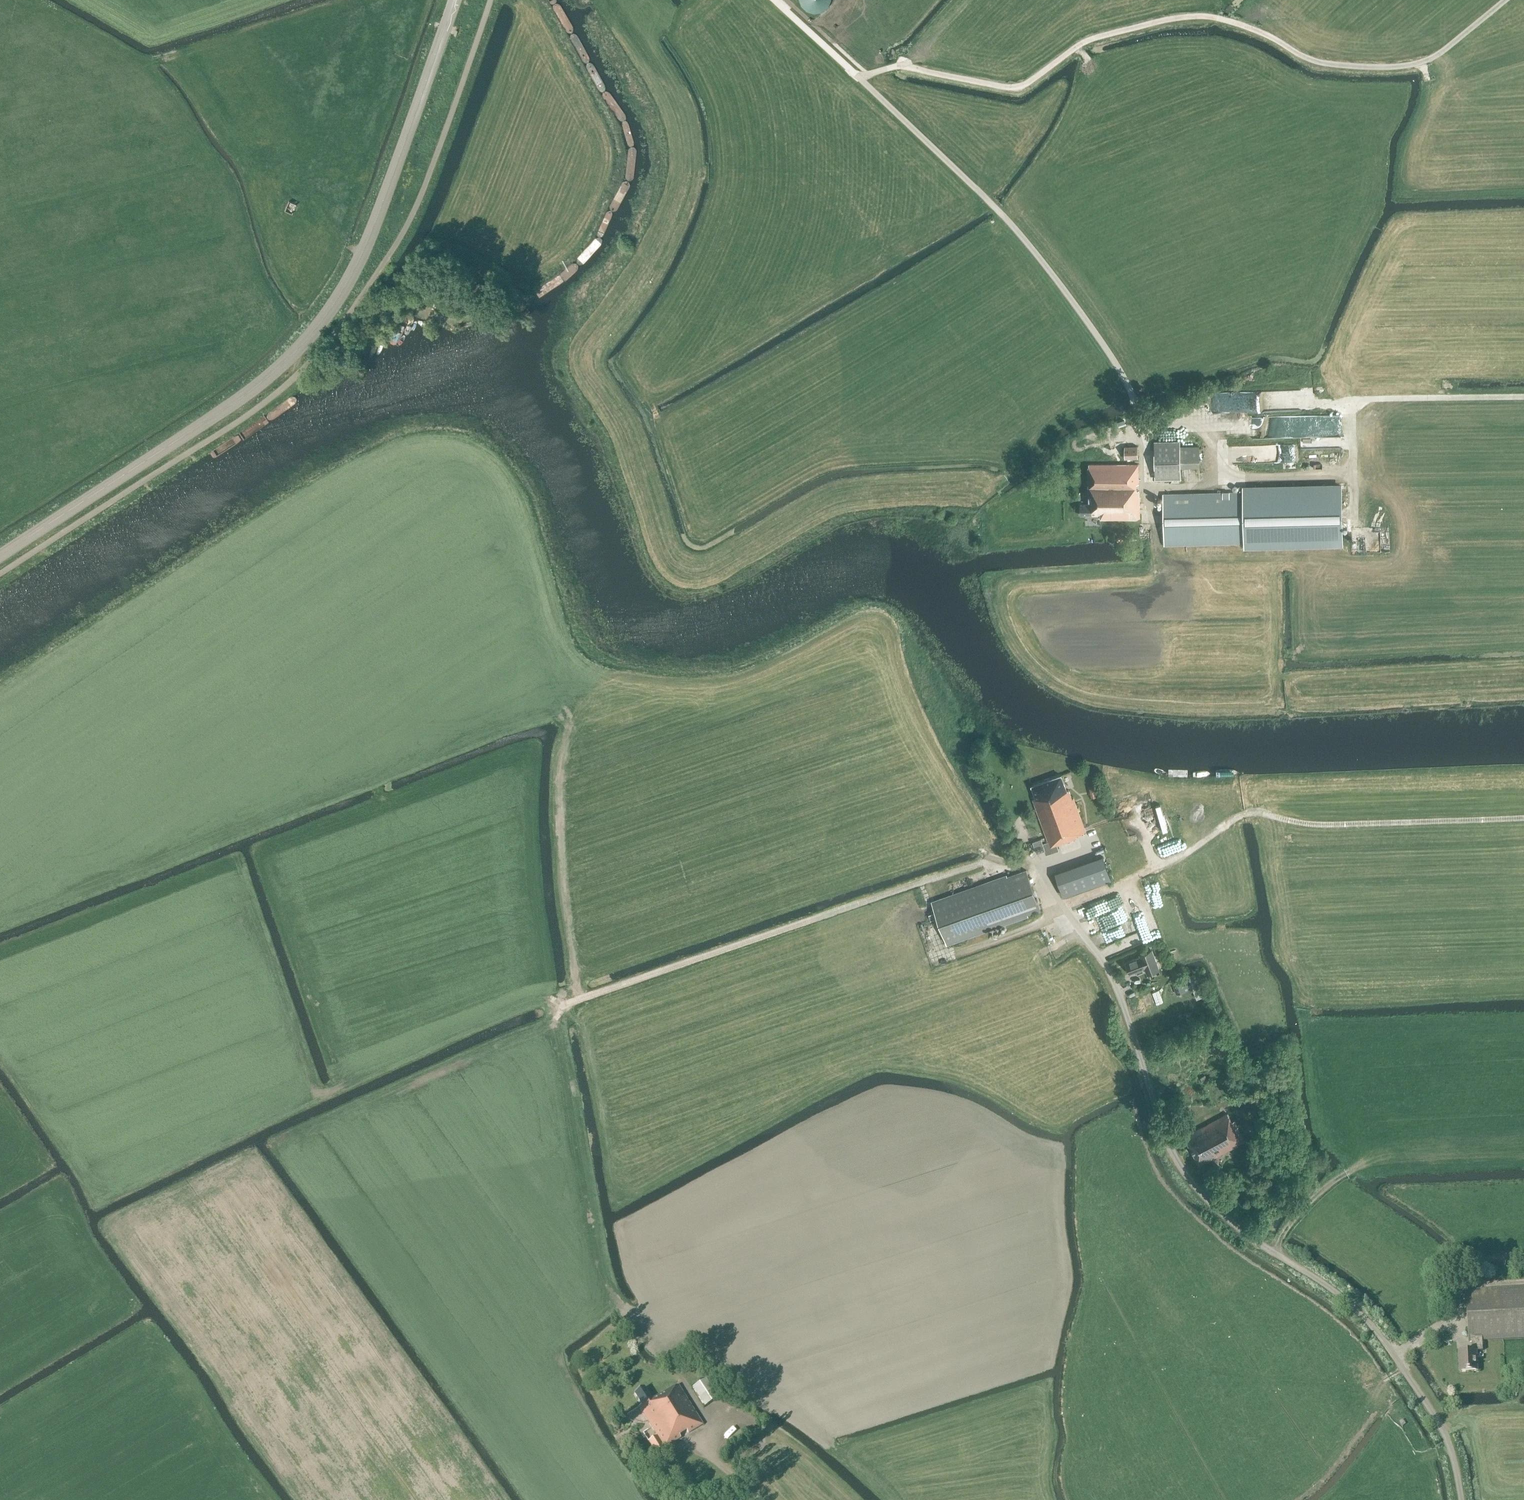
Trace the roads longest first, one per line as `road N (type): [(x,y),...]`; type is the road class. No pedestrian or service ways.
road 1 (secondary): [(0,556),(256,387),(328,314),(368,242),(455,0)]
road 2 (unclassified): [(1462,1499),(1442,1427),(1375,1327),(1336,1291),(1224,1216),(1188,1179),(1160,1125),(1117,987),(1094,950)]
road 3 (track): [(1356,541),(1351,425),(1358,402),(1523,397)]

